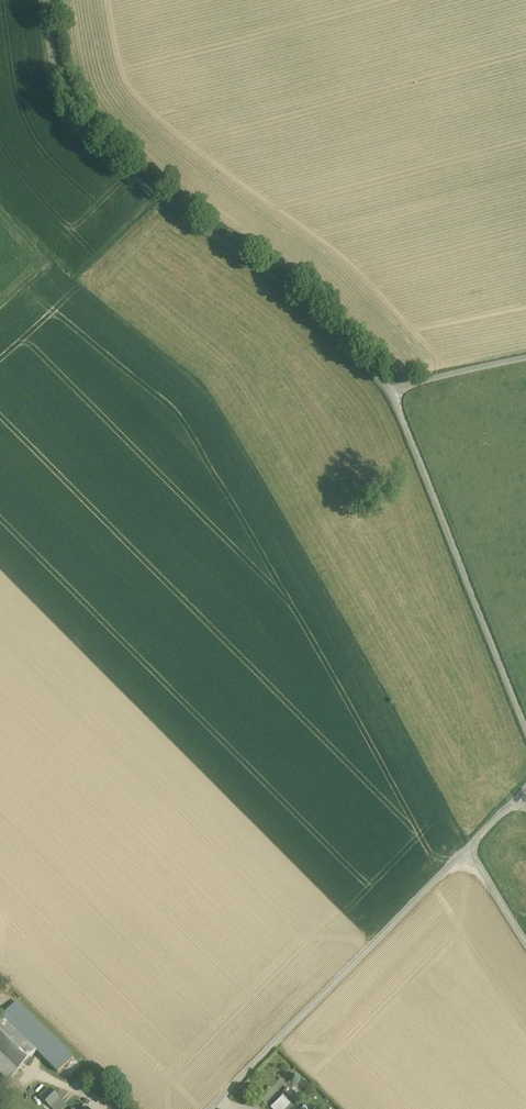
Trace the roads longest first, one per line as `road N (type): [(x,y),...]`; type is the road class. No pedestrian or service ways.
road 1 (track): [(525,728),(394,388),(289,284),(79,127),(65,108),(49,0)]
road 2 (unclassified): [(212,1108),(471,848)]
road 3 (track): [(525,931),(471,848),(525,790)]
road 4 (track): [(525,357),(394,388)]

